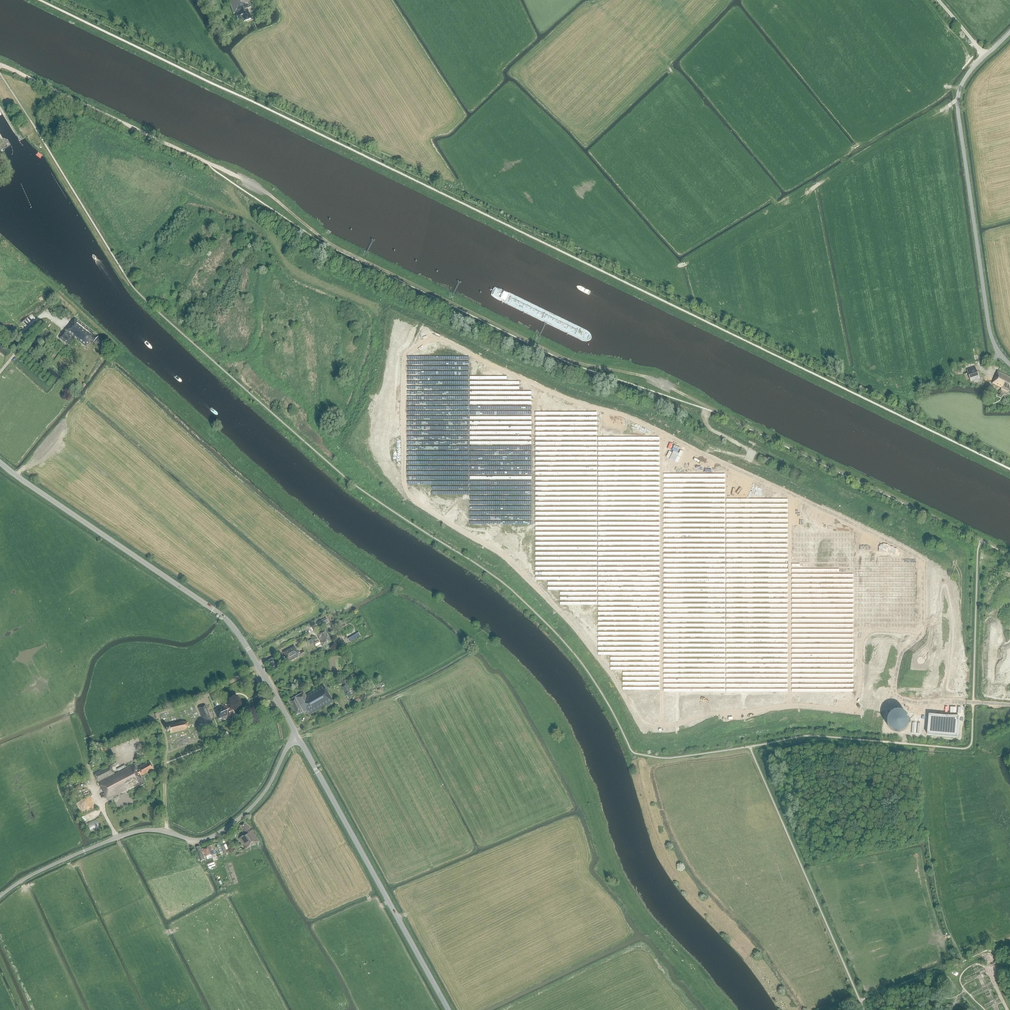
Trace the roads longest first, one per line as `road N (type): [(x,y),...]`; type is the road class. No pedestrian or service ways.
road 1 (track): [(0,64),(226,171),(331,244),(565,359),(649,378),(1009,553)]
road 2 (tertiary): [(295,739),(222,615),(0,463)]
road 3 (unclassified): [(1009,364),(991,335),(958,106),(965,78),(1009,32)]
road 4 (unclassified): [(0,896),(124,834),(202,840),(220,832),(258,800),(295,739)]
road 5 (tertiary): [(448,1009),(295,739)]
road 6 (track): [(369,306),(294,272),(269,232),(246,214),(226,171)]

